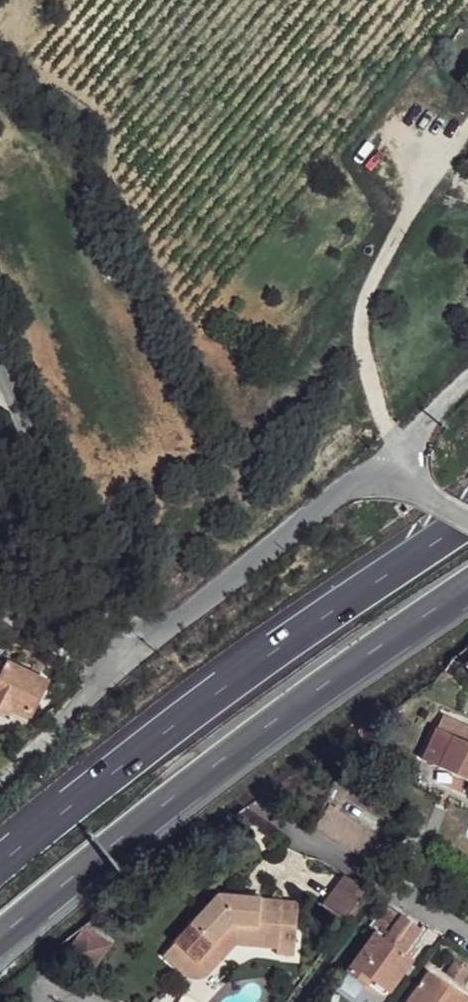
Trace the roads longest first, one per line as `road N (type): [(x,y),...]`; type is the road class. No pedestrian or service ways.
road 1 (motorway): [(467,522),(199,708),(0,870)]
road 2 (motorway): [(0,942),(311,695),(461,592)]
road 3 (residential): [(116,671),(338,495),(386,473)]
road 4 (residential): [(116,671),(0,375)]
road 5 (residential): [(292,830),(467,940)]
road 6 (residential): [(0,778),(116,671)]
road 7 (residential): [(467,376),(407,435),(386,473)]

